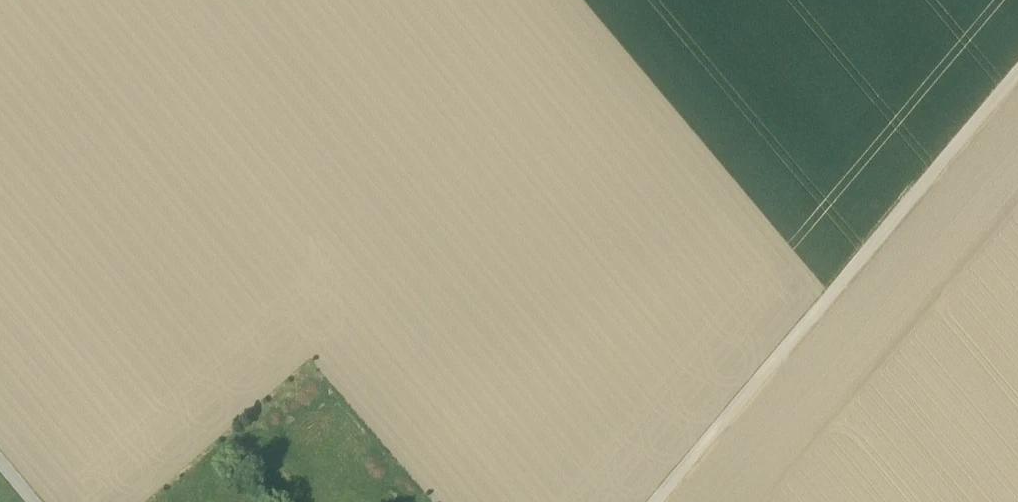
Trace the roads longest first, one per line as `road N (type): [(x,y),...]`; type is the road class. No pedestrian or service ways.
road 1 (track): [(654,501),(1017,70)]

